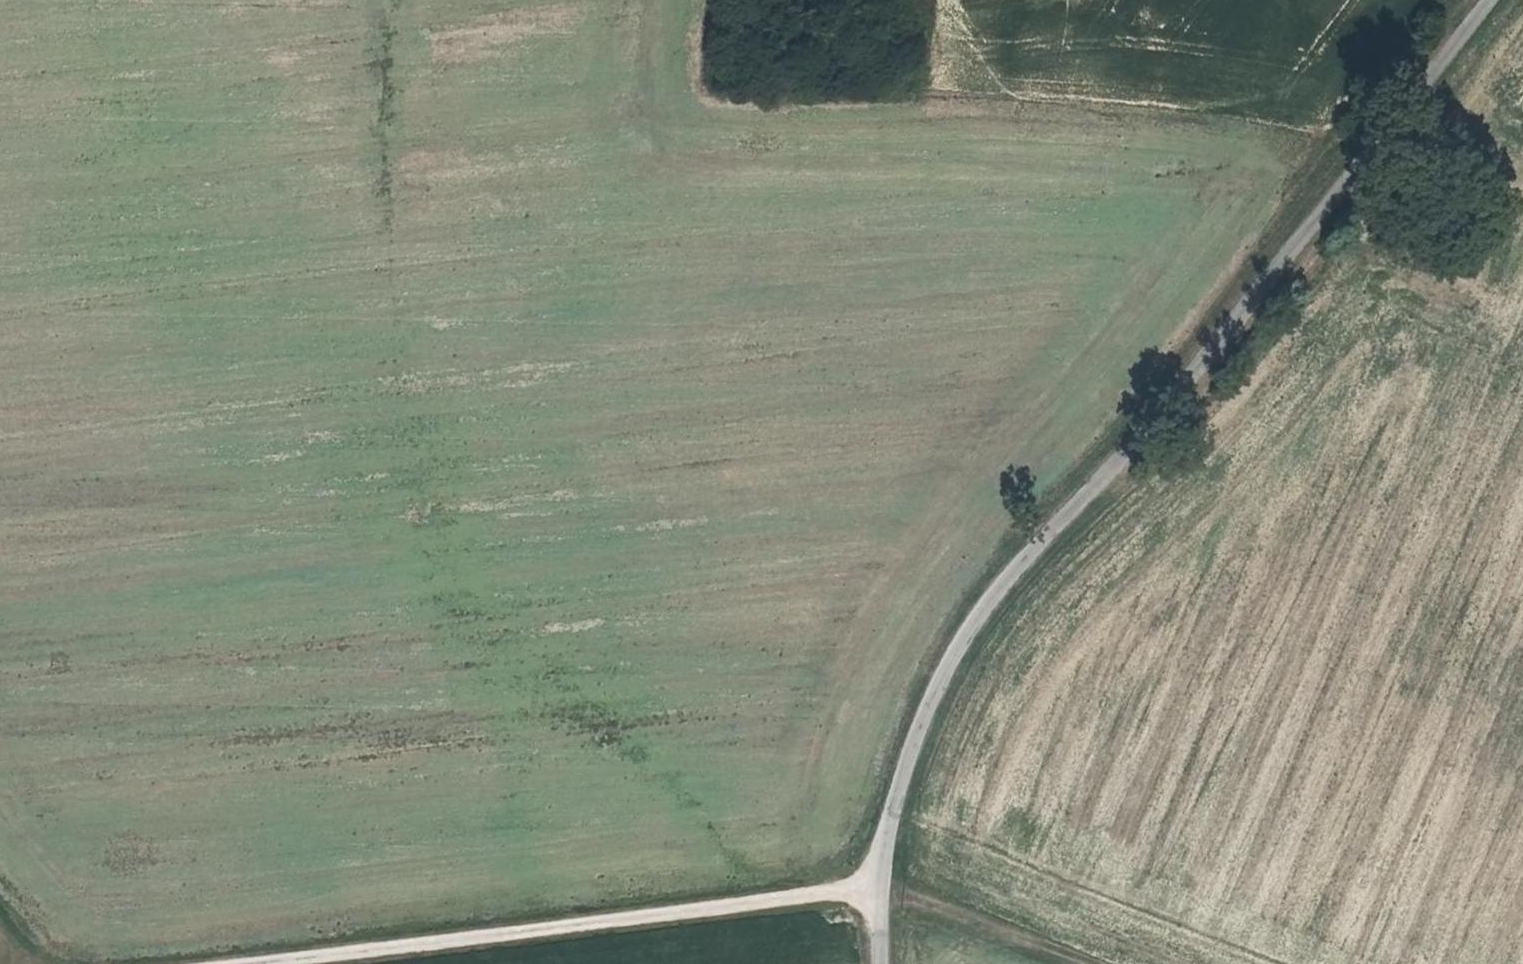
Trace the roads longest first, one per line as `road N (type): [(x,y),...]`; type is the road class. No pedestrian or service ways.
road 1 (unclassified): [(1484,0),(1290,247),(1082,495),(971,613),(883,805),(878,963)]
road 2 (track): [(879,888),(248,963)]
road 3 (track): [(879,888),(1070,963)]

